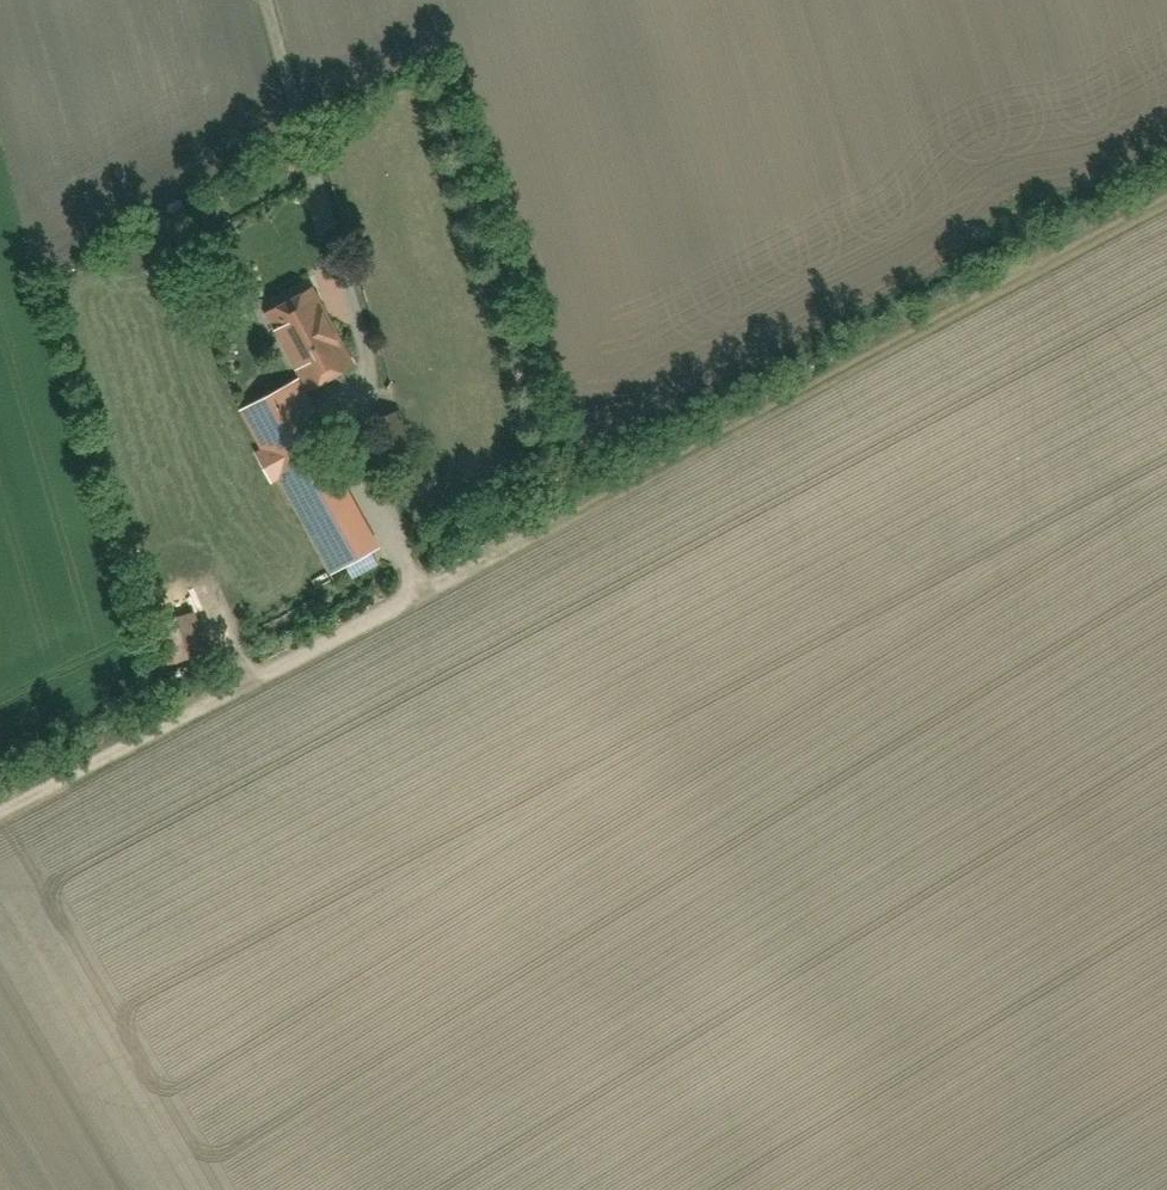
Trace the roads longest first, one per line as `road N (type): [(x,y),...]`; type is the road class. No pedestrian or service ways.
road 1 (track): [(0,815),(1166,212)]

